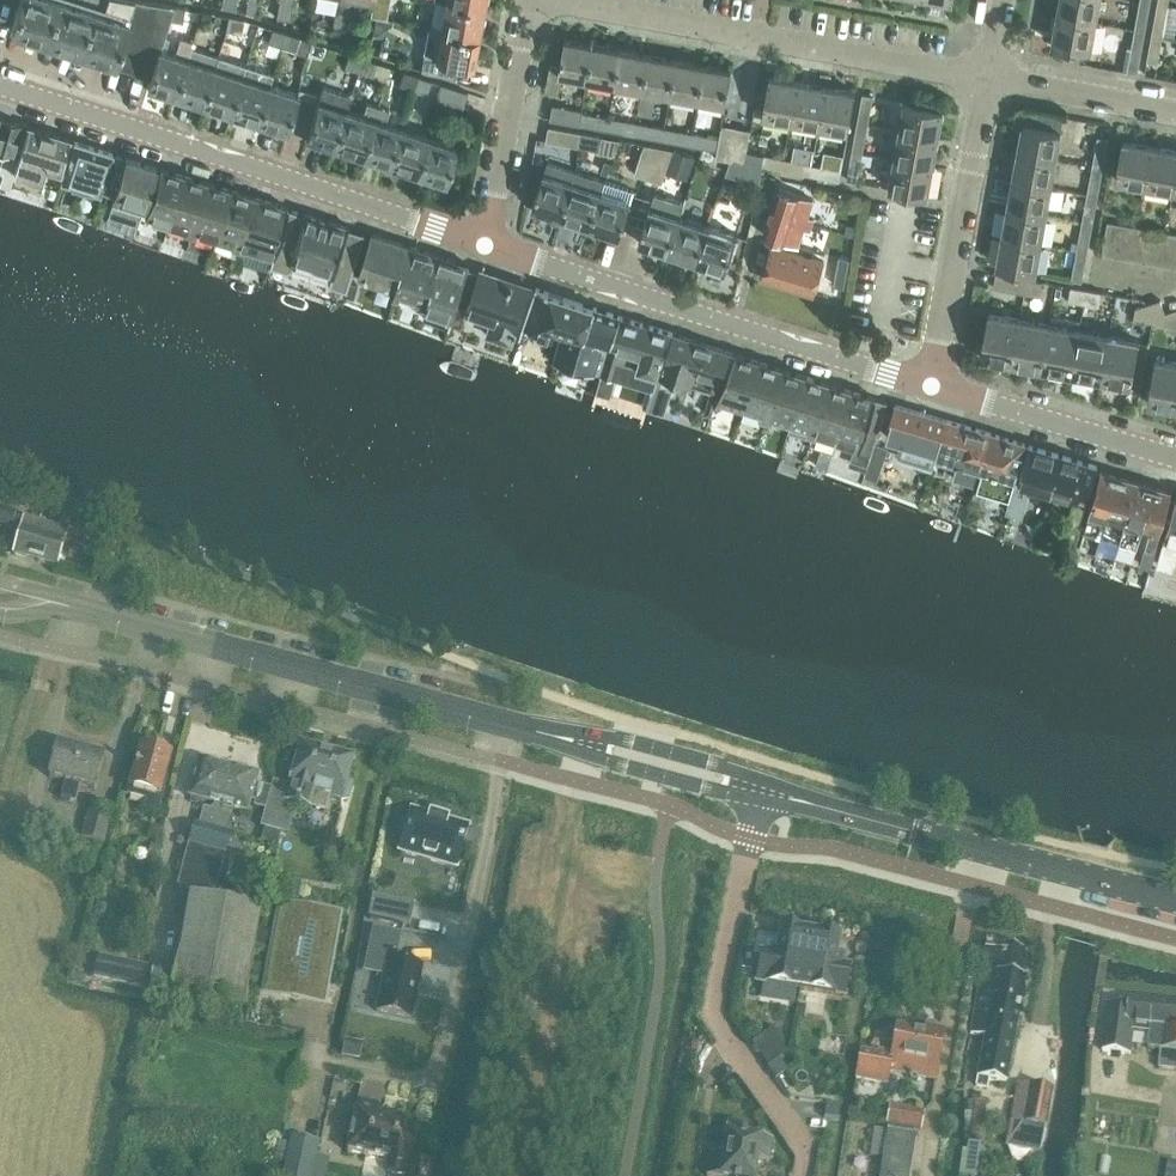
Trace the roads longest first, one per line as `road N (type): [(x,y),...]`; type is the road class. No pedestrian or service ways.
road 1 (secondary): [(232,652),(761,793)]
road 2 (tertiary): [(489,245),(0,84)]
road 3 (tertiary): [(934,386),(489,245)]
road 4 (residential): [(990,76),(568,0)]
road 5 (secondary): [(761,793),(1175,898)]
road 6 (residential): [(761,793),(715,1021),(806,1151),(801,1175)]
road 7 (residential): [(934,386),(990,76)]
road 8 (tertiary): [(1175,456),(934,386)]
road 9 (residential): [(489,245),(532,0)]
road 10 (secondary): [(232,652),(71,607),(0,601)]
road 11 (residential): [(1175,107),(990,76)]

